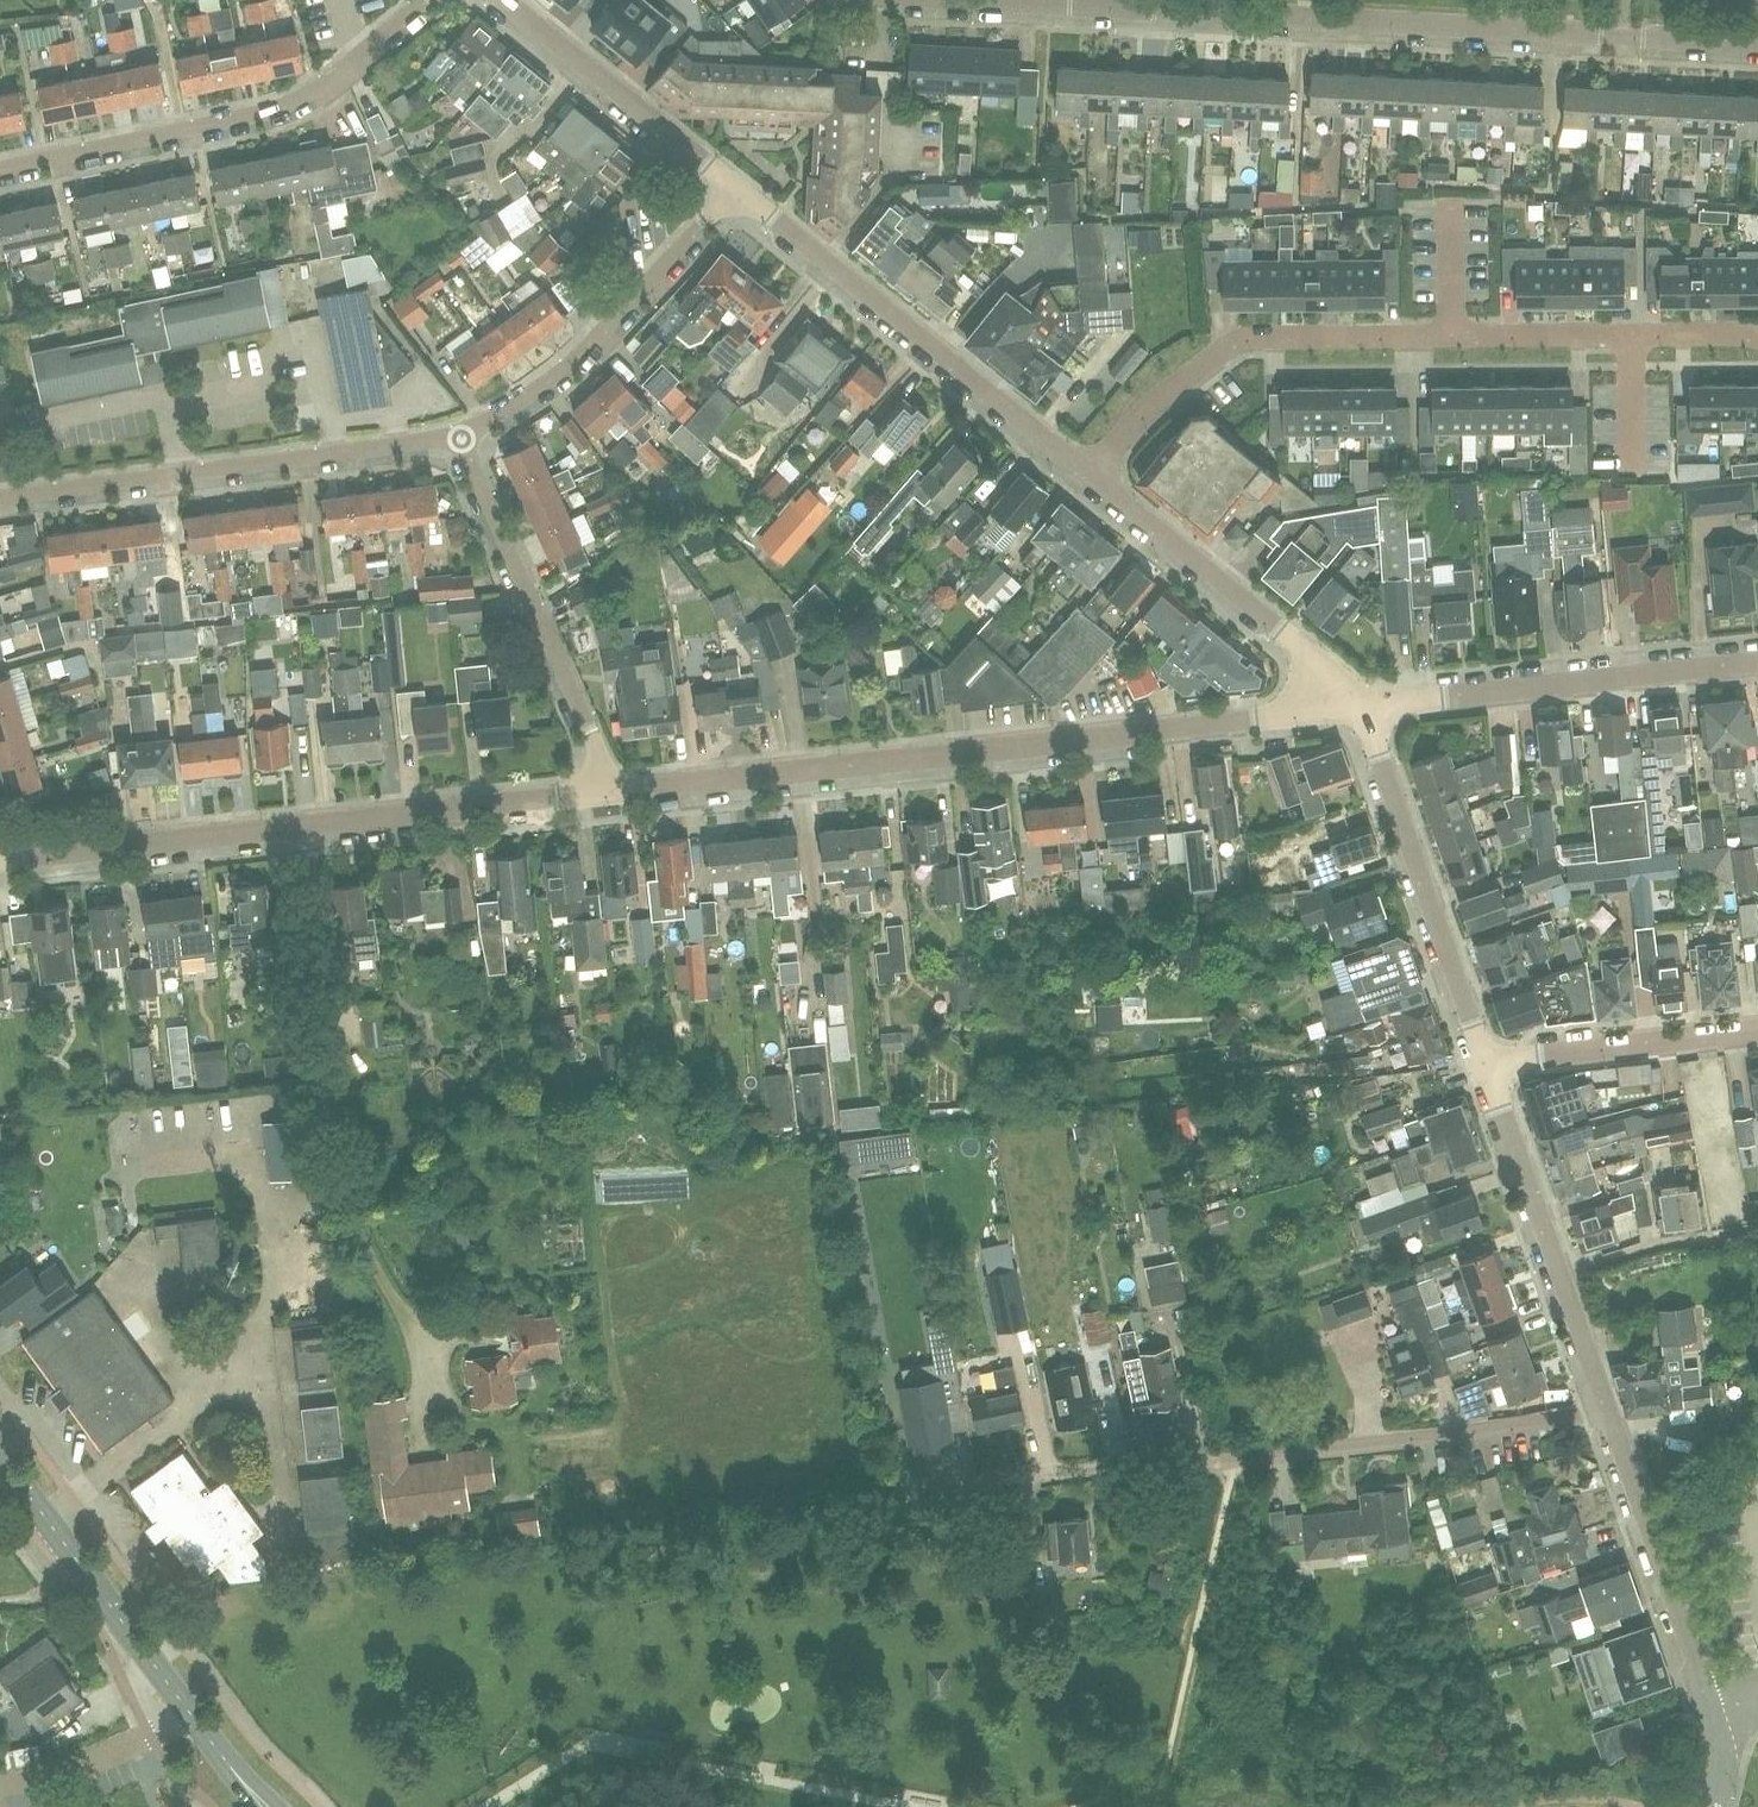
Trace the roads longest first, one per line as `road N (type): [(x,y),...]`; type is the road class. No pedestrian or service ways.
road 1 (residential): [(613,791),(1360,705)]
road 2 (residential): [(887,1485),(1233,1458),(1607,1415)]
road 3 (residential): [(1089,475),(1159,399),(1244,339),(1757,339)]
road 4 (residential): [(1757,43),(1117,7)]
road 5 (residential): [(0,859),(613,791)]
road 6 (residential): [(0,169),(274,110),(327,79),(424,0)]
road 7 (residential): [(0,499),(460,435)]
road 8 (residential): [(1089,475),(737,190)]
road 9 (tertiary): [(253,1797),(0,1457)]
road 10 (residential): [(1711,1806),(1719,1773),(1715,1727),(1607,1415)]
road 11 (residential): [(1360,705),(1757,661)]
road 12 (residential): [(613,791),(460,435)]
road 13 (residential): [(1485,1064),(1360,705)]
road 14 (residential): [(460,435),(592,345),(737,190)]
road 15 (residential): [(1360,705),(1293,637),(1089,475)]
road 16 (residential): [(737,190),(505,0)]
road 17 (residential): [(1485,1064),(1757,1032)]
road 18 (residential): [(1558,1275),(1485,1064)]
road 19 (residential): [(1558,1275),(1657,1243),(1716,1237)]
road 20 (residential): [(1607,1415),(1558,1275)]
road 21 (residential): [(1117,7),(990,0)]

